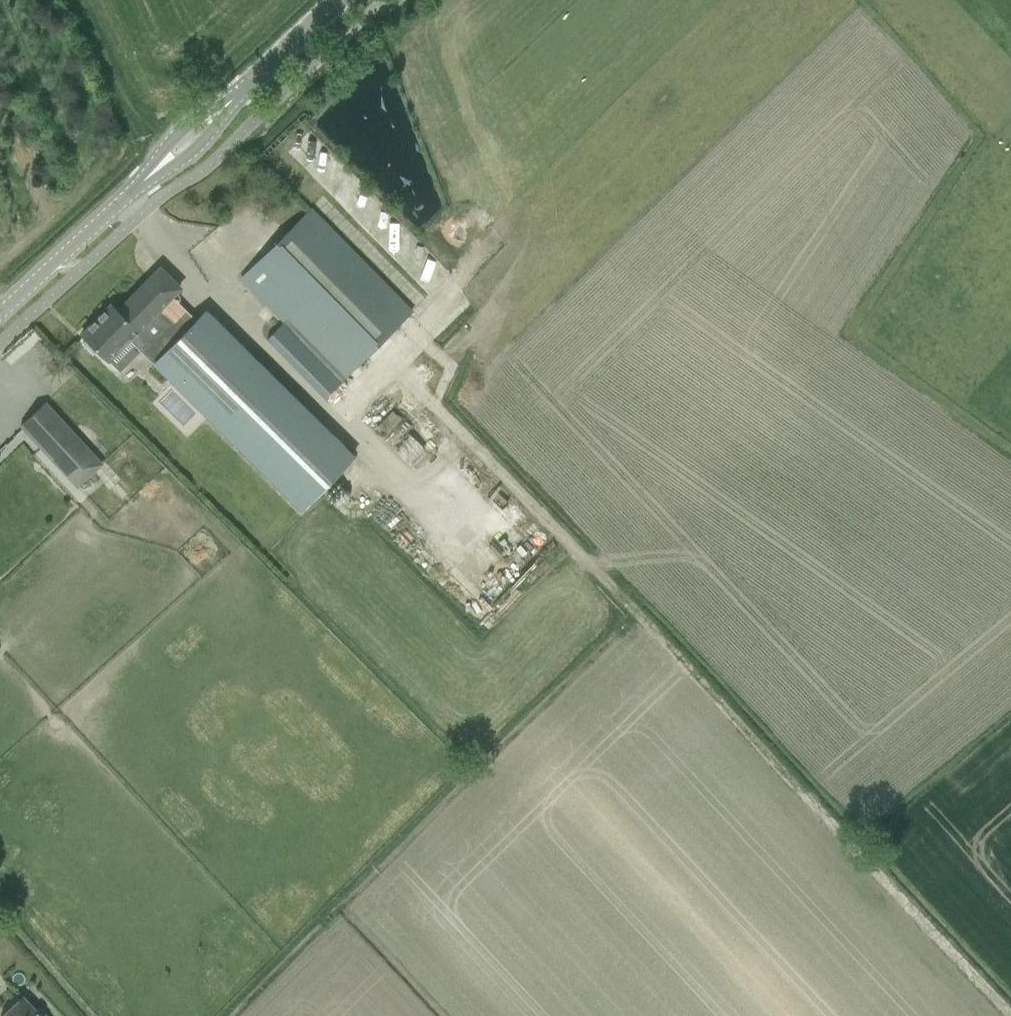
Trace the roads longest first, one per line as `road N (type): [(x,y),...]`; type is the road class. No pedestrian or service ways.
road 1 (tertiary): [(0,314),(157,170)]
road 2 (tertiary): [(221,110),(341,0)]

